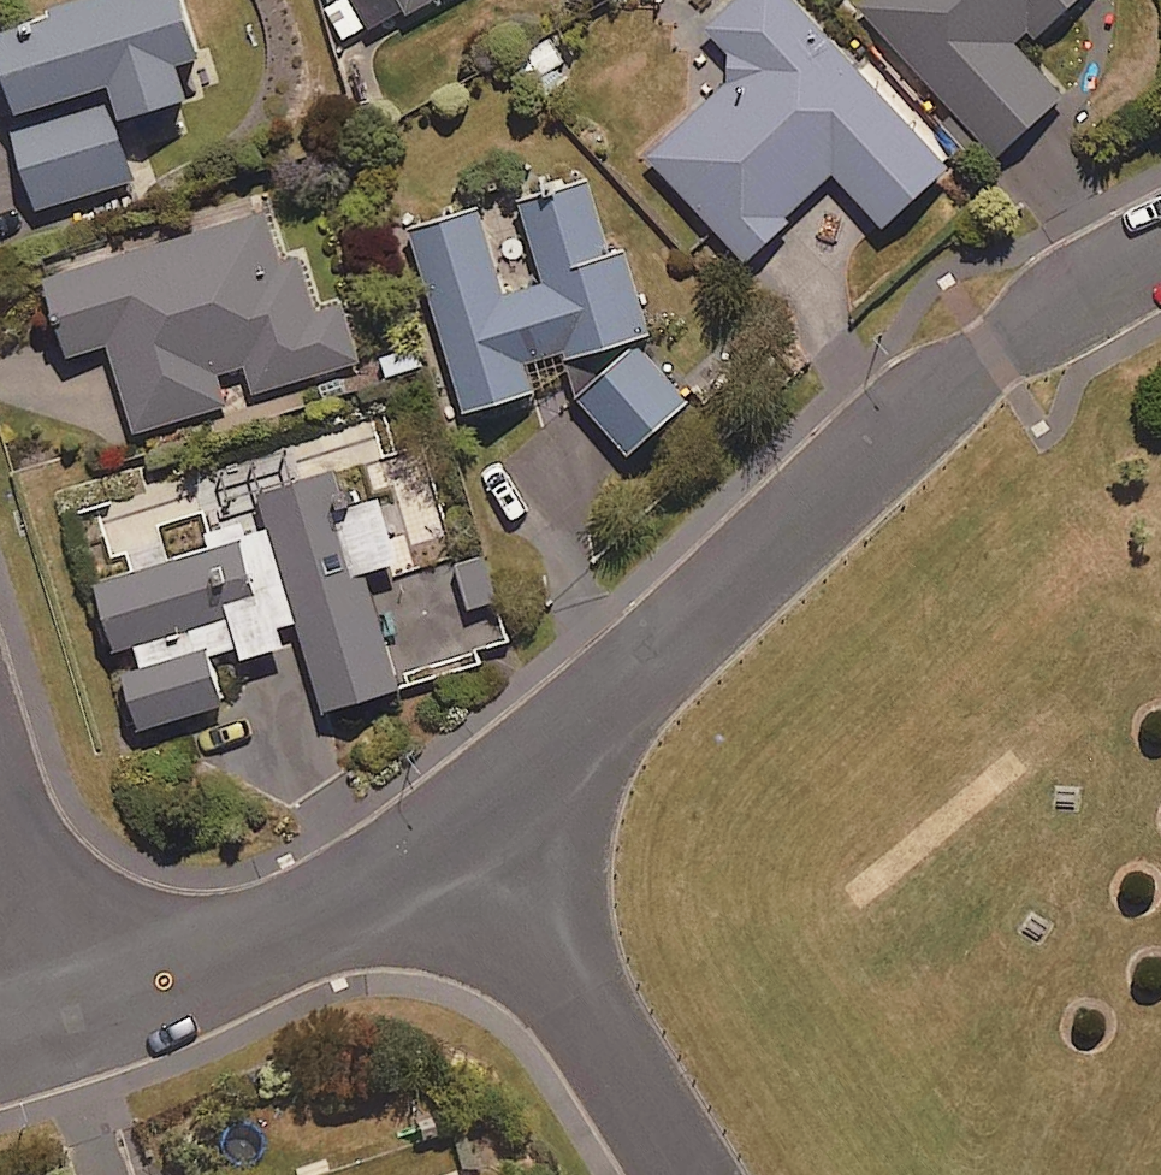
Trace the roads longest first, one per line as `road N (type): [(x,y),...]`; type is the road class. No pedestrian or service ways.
road 1 (residential): [(471,837),(993,351),(1090,283),(1160,248)]
road 2 (residential): [(57,1031),(234,967),(471,837)]
road 3 (residential): [(471,837),(684,1174)]
road 4 (residential): [(57,1031),(0,831)]

